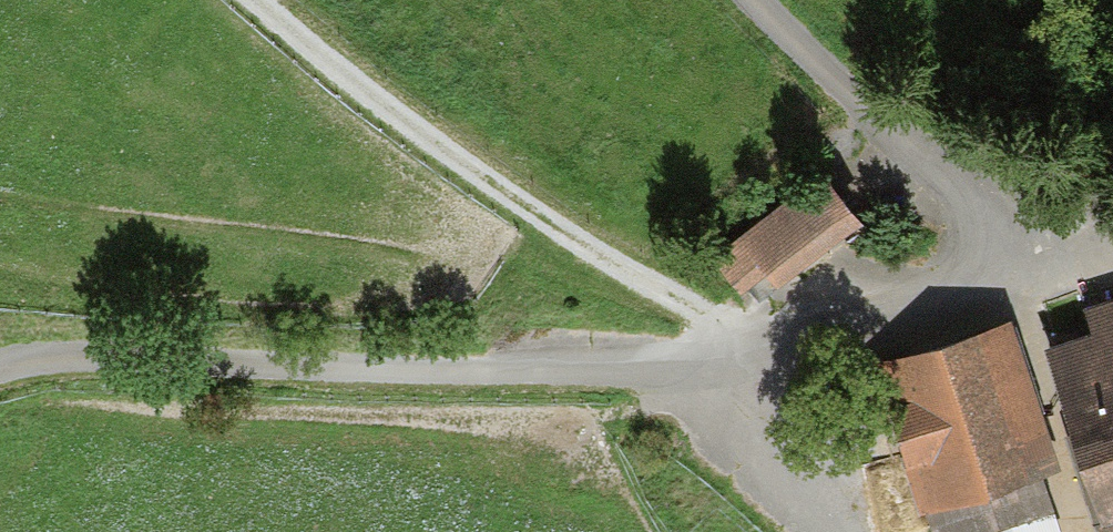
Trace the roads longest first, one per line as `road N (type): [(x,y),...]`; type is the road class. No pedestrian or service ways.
road 1 (unclassified): [(0,372),(28,359),(654,368),(746,355),(971,272),(985,204)]
road 2 (track): [(746,355),(629,269),(449,155),(265,0)]
road 3 (residential): [(750,0),(828,84),(985,204)]

